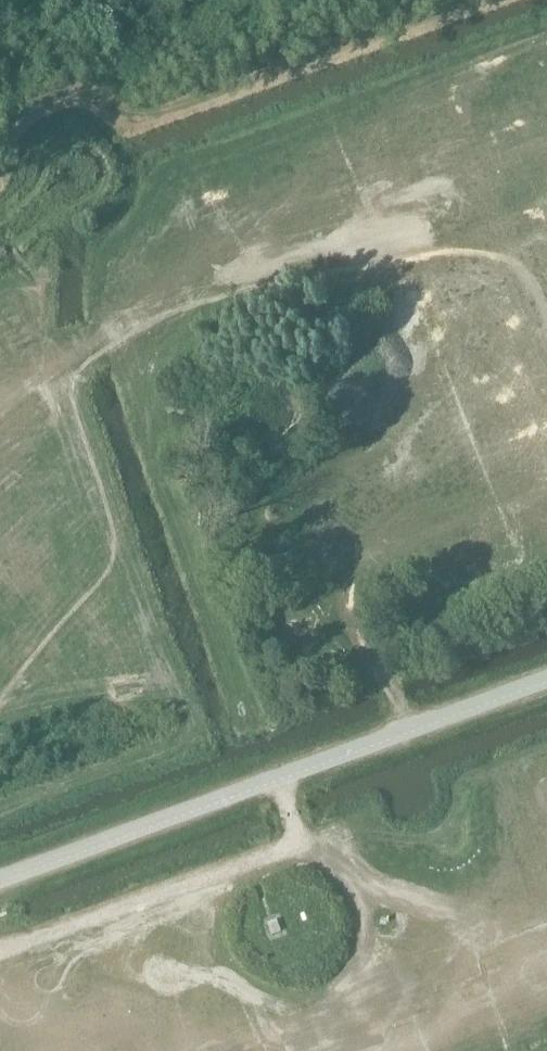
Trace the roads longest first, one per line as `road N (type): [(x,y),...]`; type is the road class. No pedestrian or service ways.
road 1 (track): [(0,950),(301,841),(276,776)]

